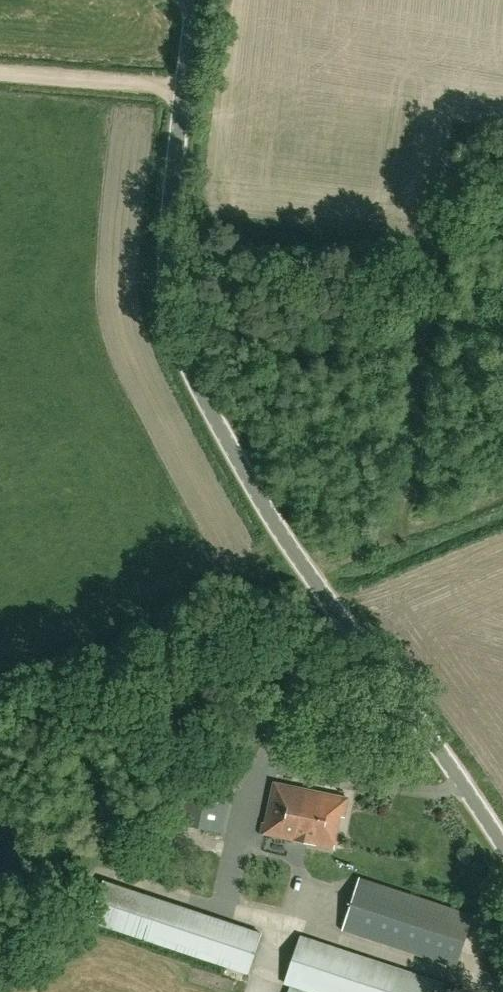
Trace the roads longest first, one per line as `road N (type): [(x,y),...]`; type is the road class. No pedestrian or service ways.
road 1 (unclassified): [(502,846),(271,505),(187,357),(172,304),(171,250),(193,0)]
road 2 (track): [(186,86),(0,72)]

